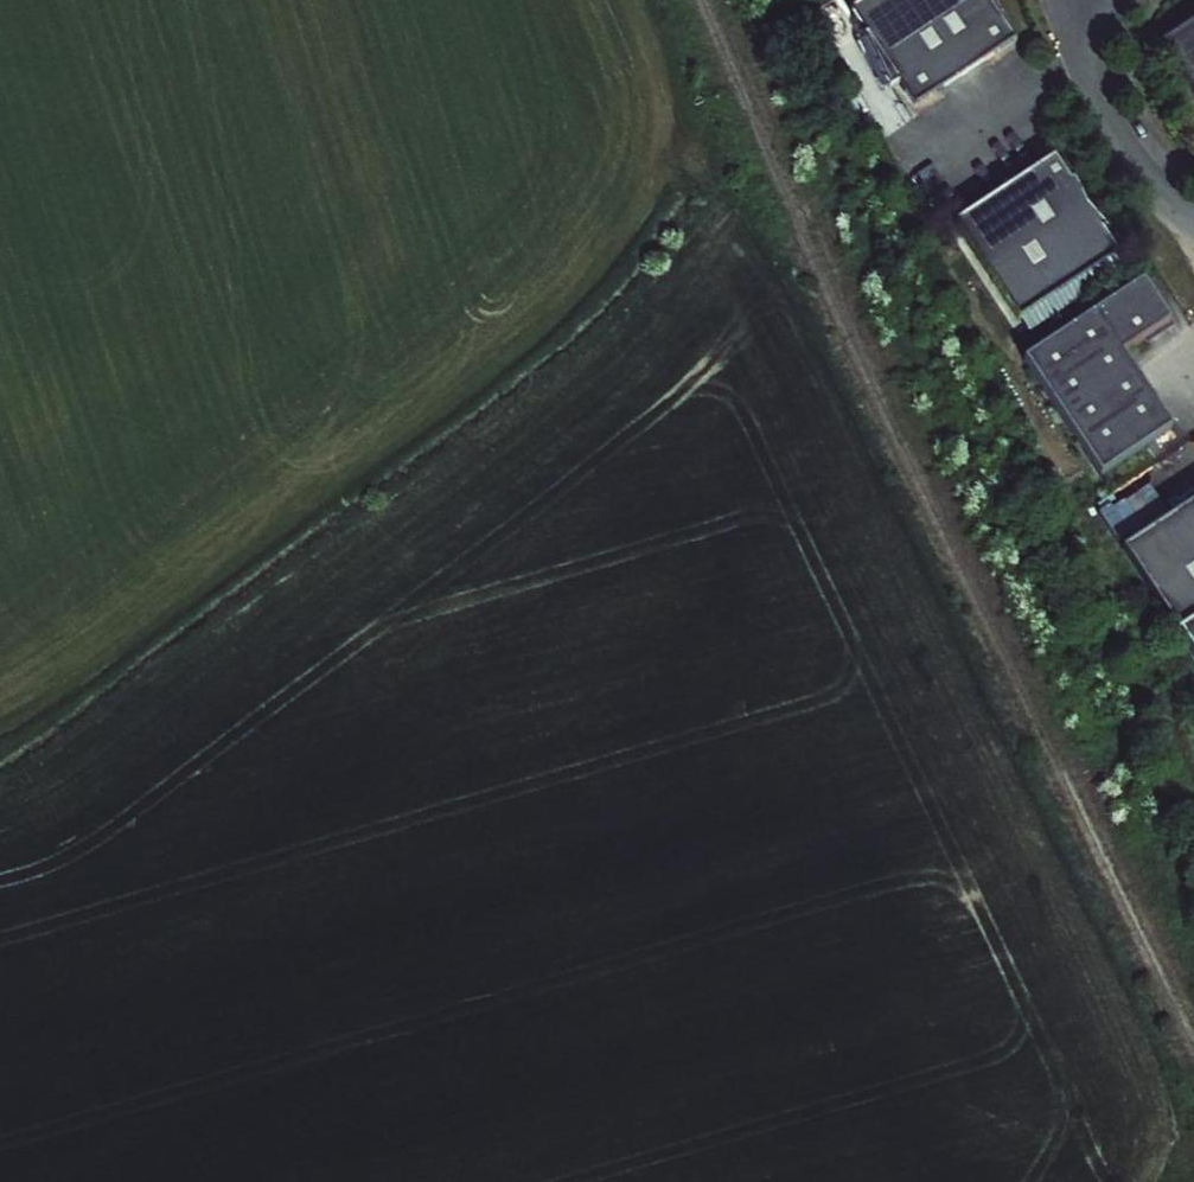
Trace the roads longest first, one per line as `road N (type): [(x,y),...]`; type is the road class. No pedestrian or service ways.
road 1 (unclassified): [(1193,221),(1151,182),(1099,105),(1087,57),(1086,0)]

